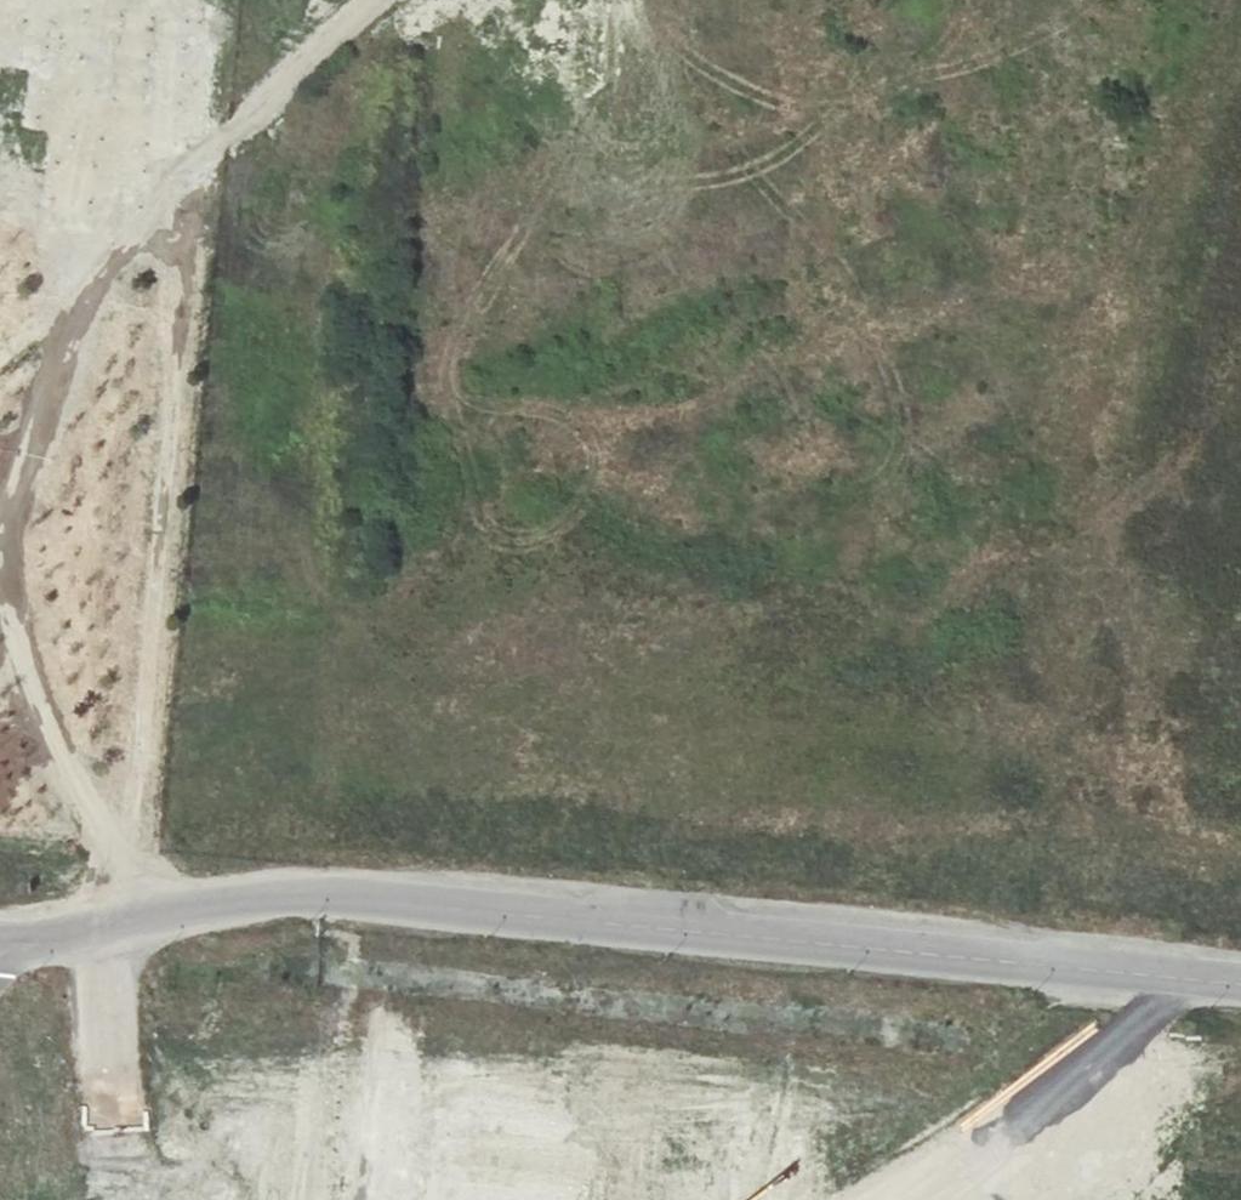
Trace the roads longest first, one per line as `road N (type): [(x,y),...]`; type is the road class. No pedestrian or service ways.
road 1 (unclassified): [(0,942),(285,892),(1240,983)]

